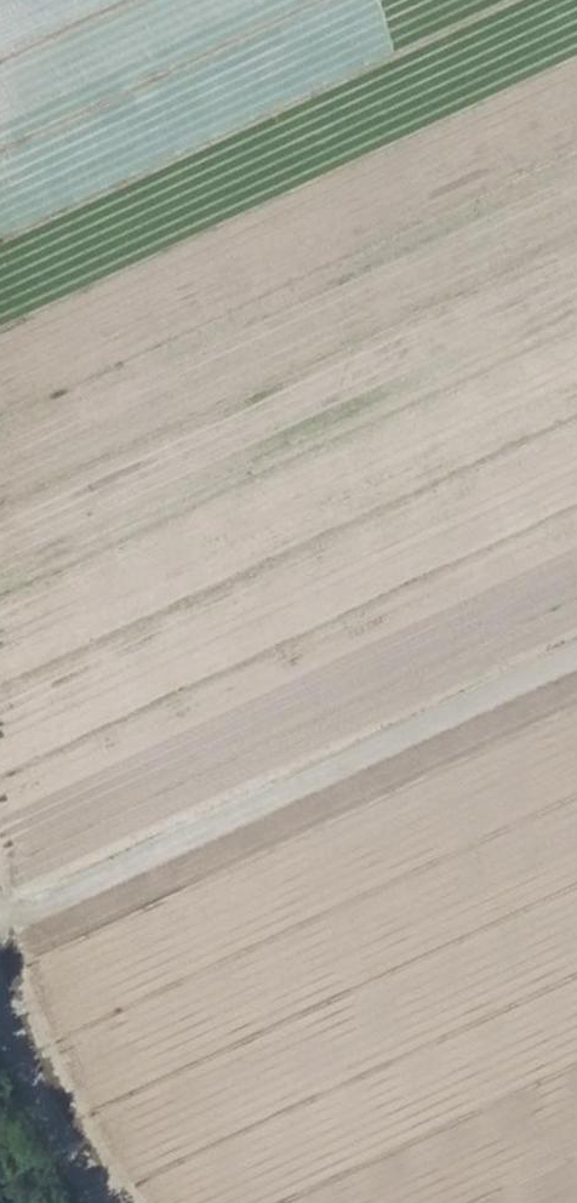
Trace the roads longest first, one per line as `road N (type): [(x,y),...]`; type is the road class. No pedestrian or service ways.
road 1 (track): [(97,1202),(40,1112),(0,1018)]

